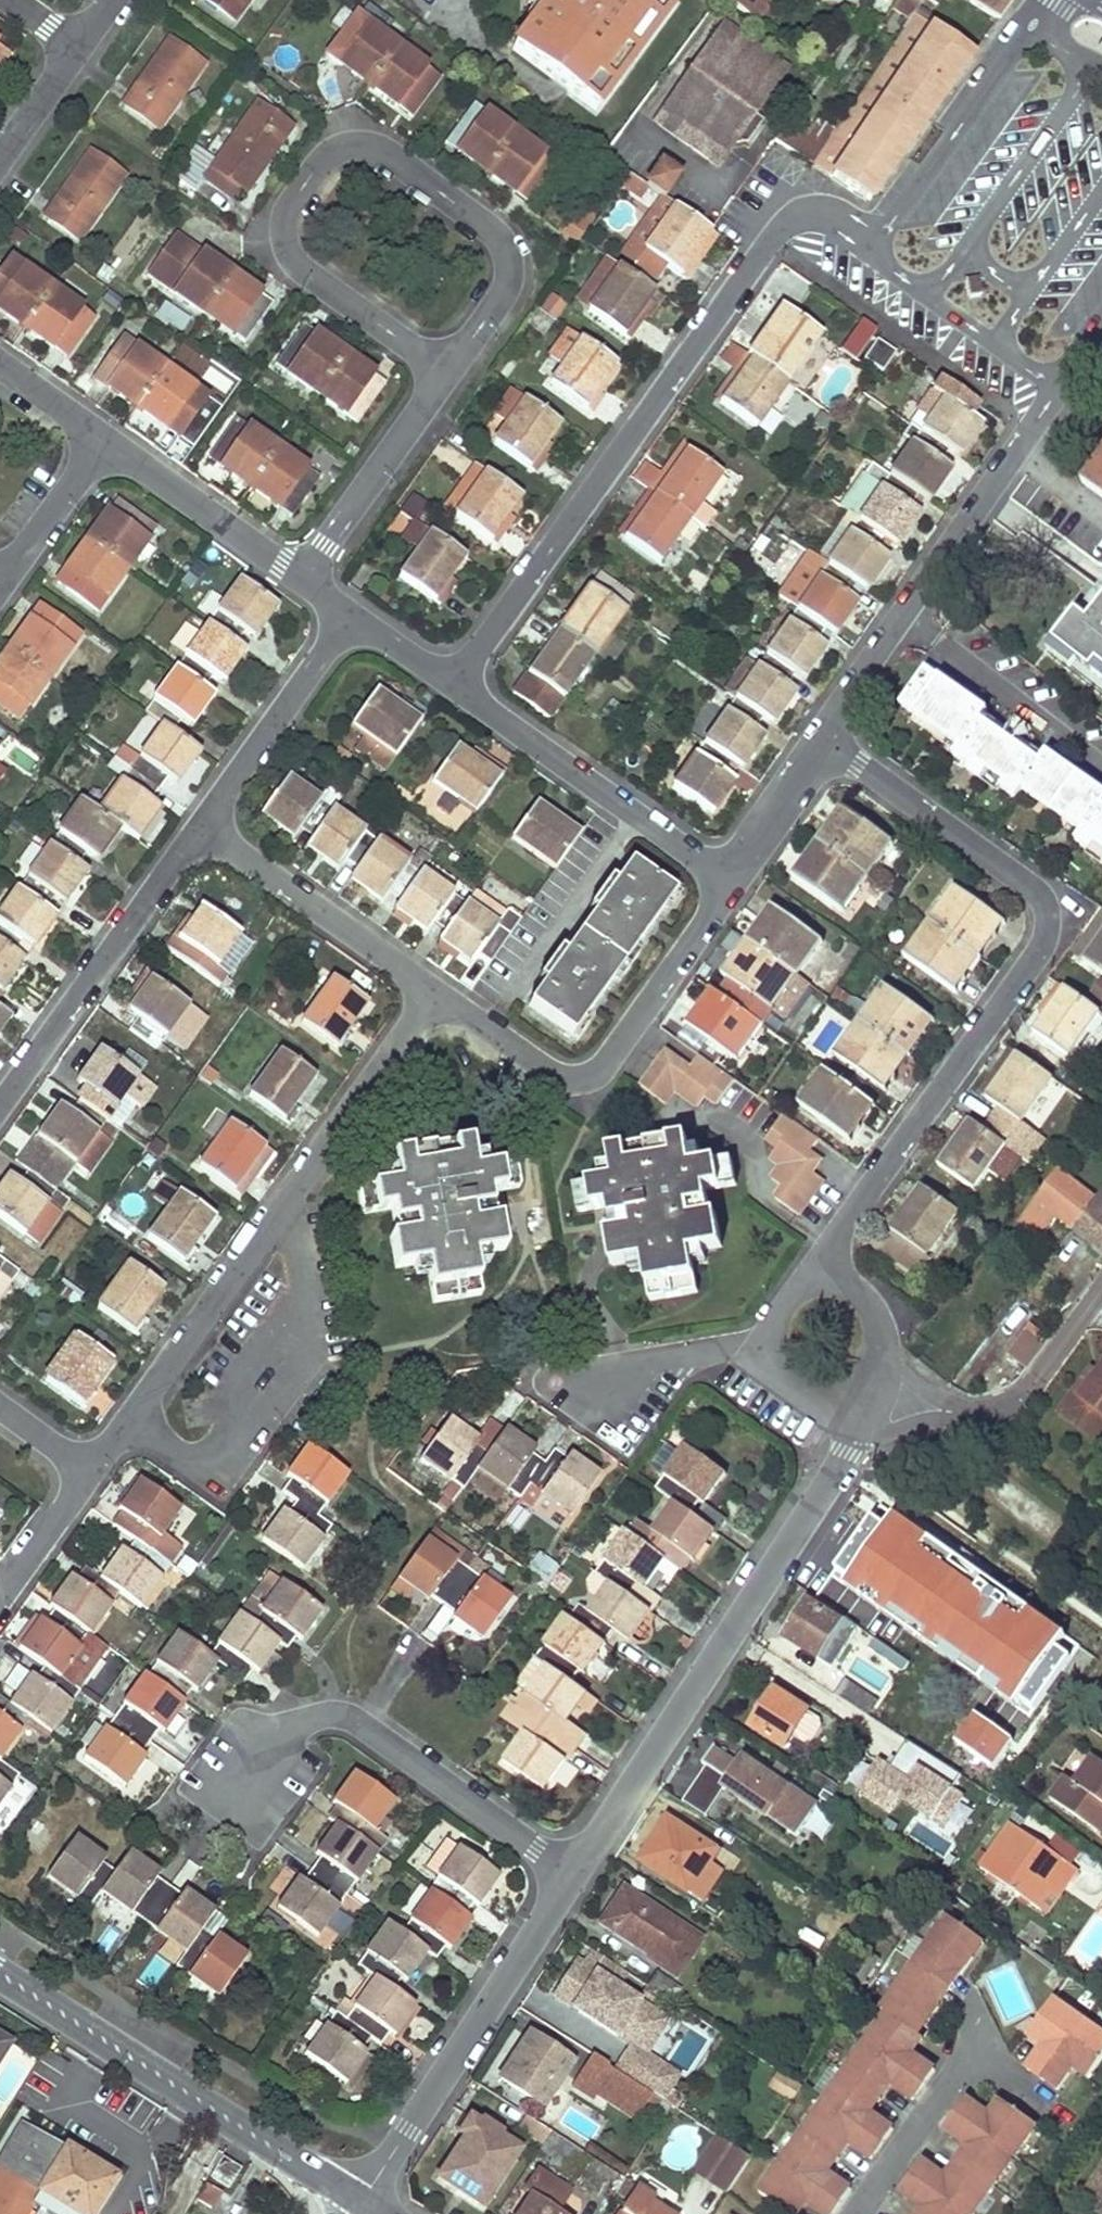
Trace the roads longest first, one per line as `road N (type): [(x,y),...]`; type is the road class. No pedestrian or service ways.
road 1 (residential): [(826,738),(1055,903),(829,1249),(825,1281)]
road 2 (residential): [(872,245),(823,213),(777,232),(458,682)]
road 3 (residential): [(429,986),(129,1421),(86,1468)]
road 4 (residential): [(573,1871),(850,1454),(845,1396)]
road 5 (residential): [(440,370),(500,279),(494,235),(378,150),(329,151),(283,222),(295,266)]
road 6 (residential): [(736,880),(600,1077),(562,1080),(429,986)]
road 7 (tertiary): [(0,1973),(364,2208)]
road 8 (residential): [(826,738),(1058,385)]
road 9 (residential): [(246,1786),(299,1723),(339,1705),(573,1871)]
road 10 (residential): [(364,2208),(573,1871)]
road 11 (residential): [(204,822),(0,1106)]
road 12 (residential): [(458,682),(736,880)]
road 13 (residential): [(1101,1291),(1046,1369),(996,1409),(961,1416),(877,1370)]
road 14 (residential): [(204,822),(429,986)]
road 15 (residential): [(1030,29),(872,245)]
road 16 (residential): [(353,614),(204,822)]
road 17 (residential): [(301,578),(440,370)]
road 18 (residential): [(99,436),(301,578)]
road 19 (residential): [(872,245),(1058,385)]
road 20 (residential): [(766,1342),(634,1365),(594,1398)]
road 21 (residential): [(295,266),(440,370)]
road 22 (residential): [(736,880),(826,738)]
road 23 (residential): [(0,569),(99,436)]
road 24 (residential): [(86,1468),(0,1582)]
road 25 (residential): [(0,152),(77,41)]
road 26 (residential): [(353,614),(458,682)]
road 27 (residential): [(877,1370),(884,1330),(877,1310),(863,1295),(825,1281)]
road 28 (residential): [(99,436),(0,364)]

